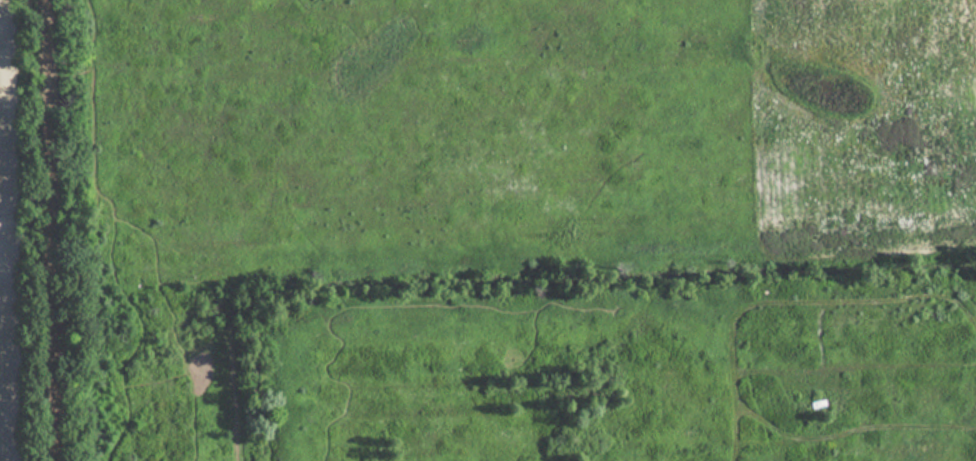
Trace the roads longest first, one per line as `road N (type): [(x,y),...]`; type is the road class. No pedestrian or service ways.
road 1 (residential): [(56,460),(46,0)]

